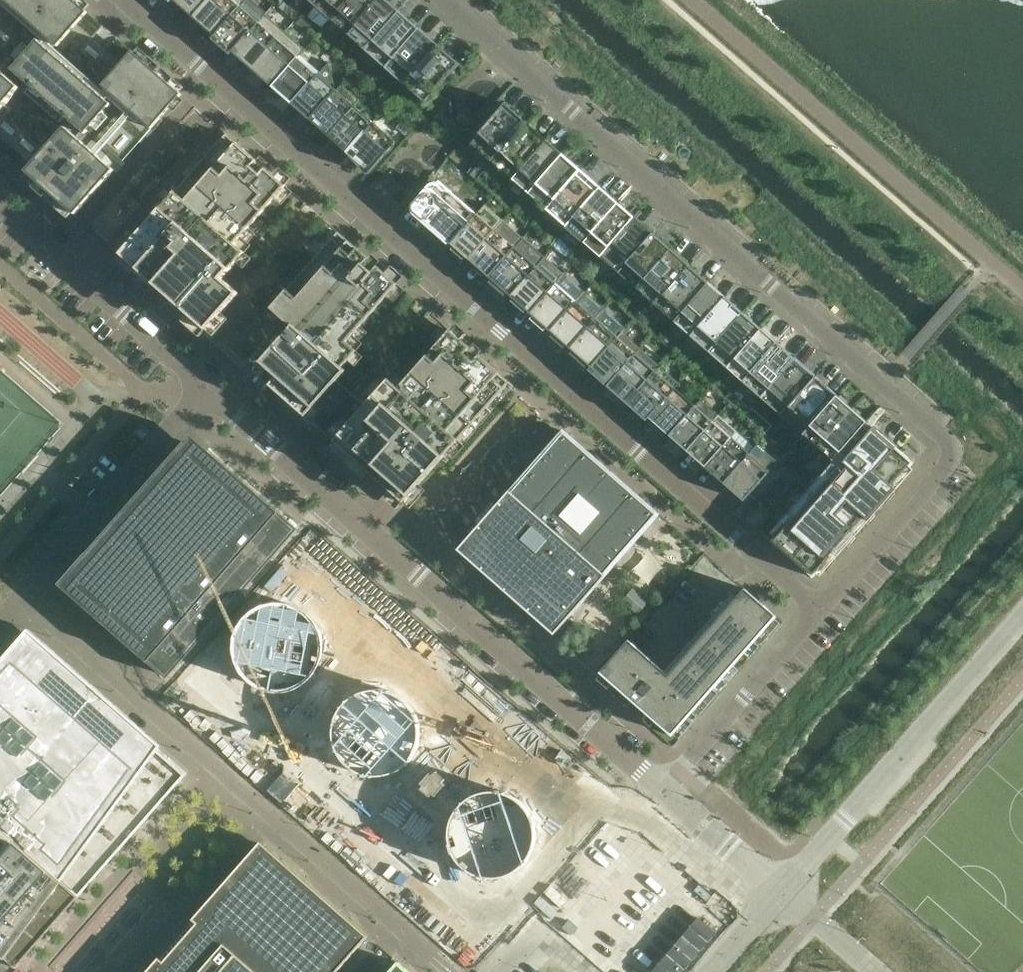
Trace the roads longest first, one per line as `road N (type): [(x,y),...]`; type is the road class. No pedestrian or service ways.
road 1 (residential): [(825,608),(126,0)]
road 2 (residential): [(444,0),(950,445),(946,469),(825,608)]
road 3 (residential): [(663,788),(197,384)]
road 4 (tertiary): [(1022,622),(785,891)]
road 5 (residential): [(0,622),(197,384)]
road 6 (residential): [(197,384),(0,209)]
road 7 (residential): [(825,608),(663,788)]
road 8 (unknown): [(663,788),(506,971)]
road 9 (residential): [(785,891),(663,788)]

